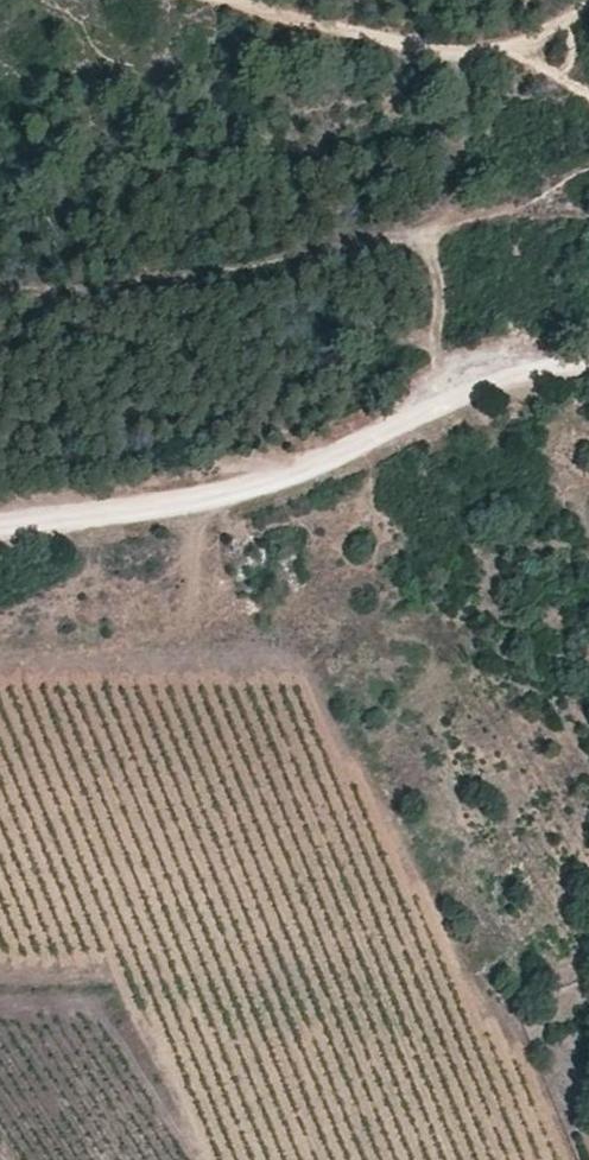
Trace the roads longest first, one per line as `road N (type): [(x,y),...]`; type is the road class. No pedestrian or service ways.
road 1 (track): [(0,527),(224,498),(484,382),(588,369)]

